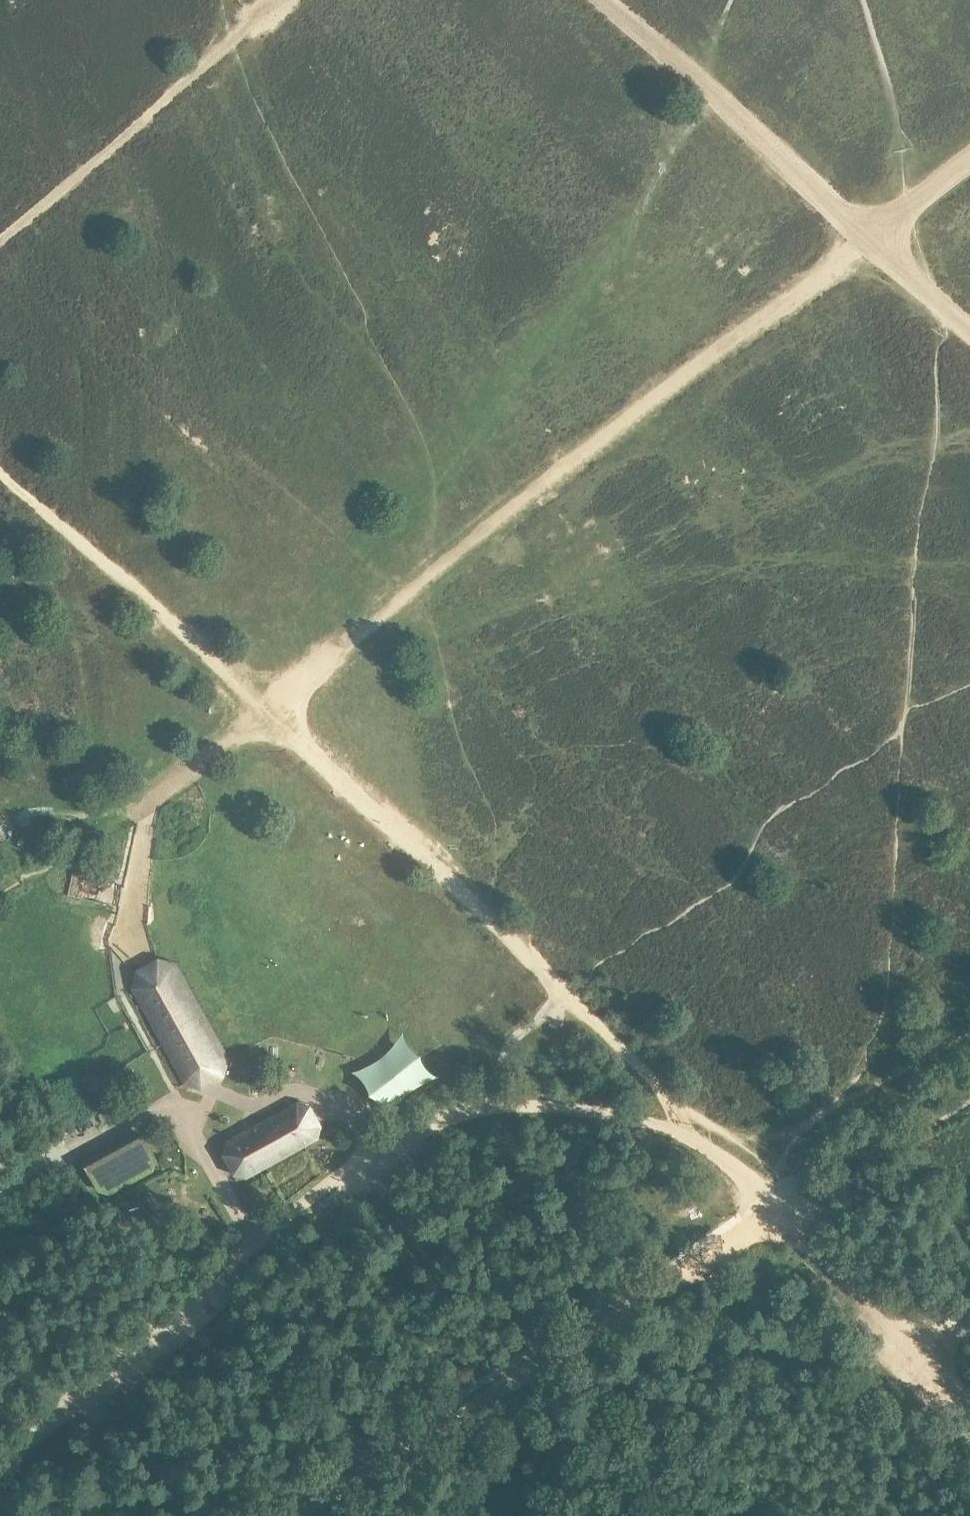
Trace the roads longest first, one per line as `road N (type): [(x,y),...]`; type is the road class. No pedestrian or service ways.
road 1 (track): [(269,705),(559,470),(861,242)]
road 2 (track): [(564,993),(269,705)]
road 3 (track): [(274,0),(0,243)]
road 4 (track): [(269,705),(0,468)]
road 5 (track): [(259,1239),(0,1485)]
road 6 (track): [(861,242),(599,0)]
road 7 (track): [(0,894),(148,799),(269,705)]
road 8 (track): [(537,1367),(290,1515)]
road 9 (track): [(780,1216),(537,1367)]
road 10 (track): [(969,1104),(861,1179),(780,1216)]
road 11 (track): [(696,1135),(594,1113),(478,1107)]
road 12 (track): [(865,0),(892,94),(907,208)]
road 13 (track): [(696,1135),(564,993)]
road 14 (track): [(916,1354),(780,1216)]
road 15 (track): [(828,1113),(969,1031)]
road 16 (track): [(366,1153),(259,1239)]
road 17 (track): [(861,242),(969,161)]
road 18 (track): [(478,1107),(366,1153)]

